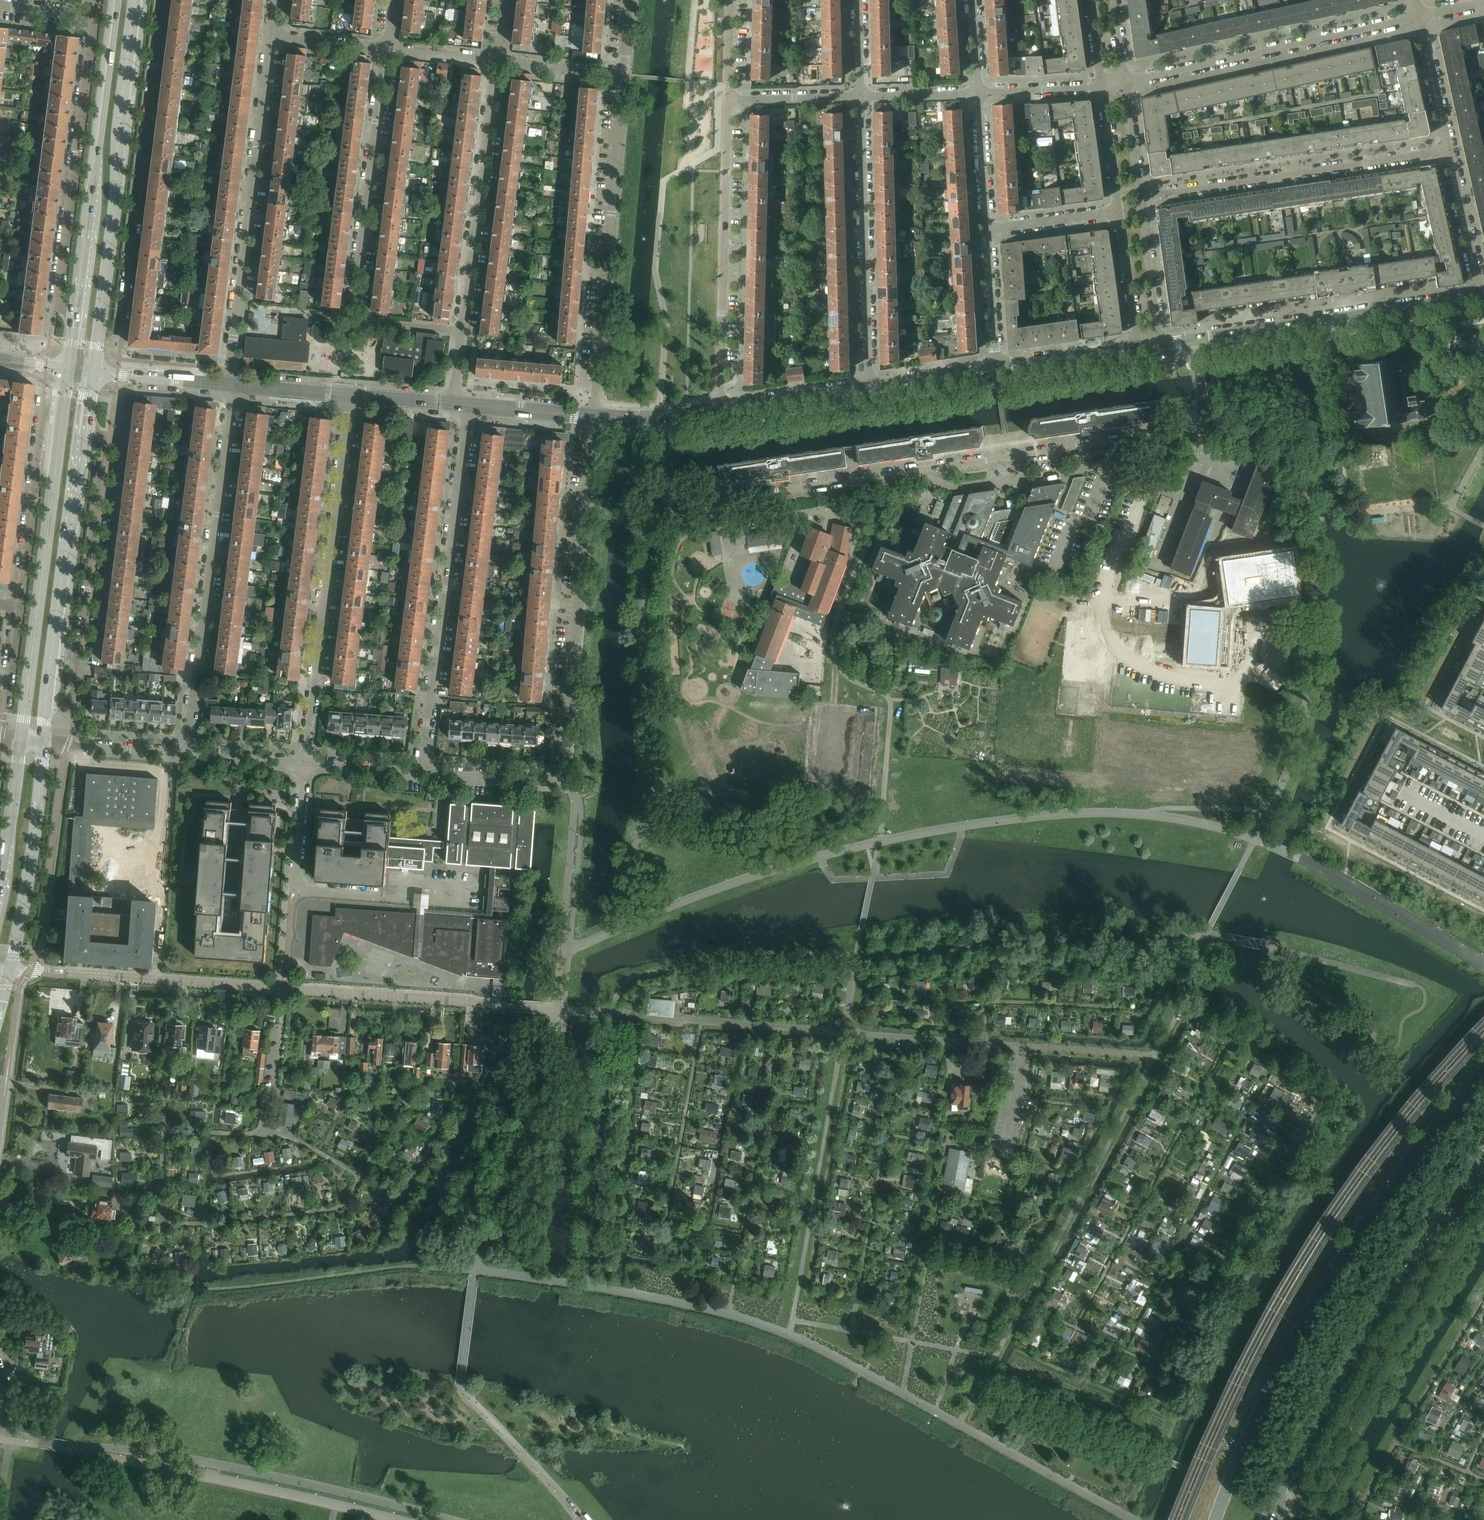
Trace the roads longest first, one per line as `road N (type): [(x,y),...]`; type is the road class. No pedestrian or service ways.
road 1 (residential): [(1193,340),(1202,423),(1192,430),(682,506),(670,492),(660,418)]
road 2 (secondary): [(1483,1072),(1387,1188),(1331,1276),(1272,1382),(1215,1519)]
road 3 (residential): [(595,417),(560,778),(423,771)]
road 4 (residential): [(9,970),(482,1006)]
road 5 (secondary): [(1267,1519),(1357,1344),(1428,1231),(1483,1161)]
road 6 (residential): [(388,50),(354,310),(360,318),(461,330)]
road 7 (residential): [(187,754),(233,384)]
road 8 (residential): [(351,395),(305,764)]
road 9 (residential): [(423,771),(469,405)]
road 10 (residential): [(98,340),(122,322),(163,0)]
road 11 (residential): [(272,35),(233,384)]
road 12 (residential): [(626,75),(595,417)]
road 13 (primary): [(64,400),(21,740)]
road 14 (primary): [(98,340),(135,0)]
road 15 (residential): [(44,717),(75,694),(106,444),(85,421)]
road 16 (primary): [(115,0),(79,317)]
road 17 (residential): [(92,16),(58,279),(57,300),(79,317)]
road 18 (residential): [(1141,196),(1448,150)]
road 19 (residential): [(720,410),(727,100)]
road 20 (residential): [(1418,17),(1126,81)]
road 21 (primary): [(44,717),(85,421)]
road 22 (residential): [(859,96),(864,389)]
road 23 (residential): [(1479,299),(1193,340)]
road 24 (residential): [(461,330),(499,62)]
road 25 (primary): [(9,970),(43,742)]
road 26 (residential): [(64,400),(40,420),(20,607)]
road 27 (residential): [(1479,299),(1448,150)]
road 28 (residential): [(1160,345),(1141,196)]
road 29 (residential): [(864,389),(720,410)]
road 30 (primary): [(21,740),(0,884)]
road 31 (residential): [(187,754),(43,742)]
road 32 (residential): [(92,372),(233,384)]
road 33 (residential): [(1135,348),(995,368)]
road 34 (residential): [(995,368),(988,229)]
road 35 (residential): [(1118,211),(1135,348)]
road 36 (residential): [(1448,150),(1418,17)]
road 37 (residential): [(988,229),(977,94)]
road 38 (residential): [(995,368),(864,389)]
road 39 (residential): [(20,607),(0,738)]
road 40 (residential): [(859,96),(727,100)]
road 41 (residential): [(988,229),(1118,211)]
road 42 (residential): [(499,62),(626,75)]
road 43 (residential): [(469,405),(595,417)]
road 44 (residential): [(1100,86),(1118,211)]
road 45 (residential): [(1100,86),(977,94)]

